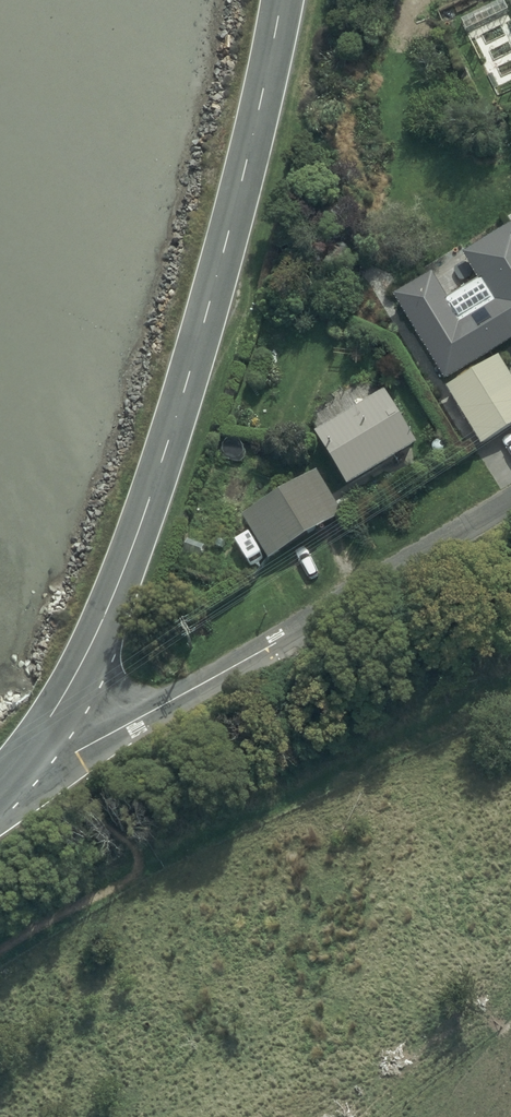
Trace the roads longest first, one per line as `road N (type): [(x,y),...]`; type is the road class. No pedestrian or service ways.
road 1 (tertiary): [(0,786),(63,700),(137,539),(214,289),(282,0)]
road 2 (unclassified): [(510,504),(277,644),(0,790)]

